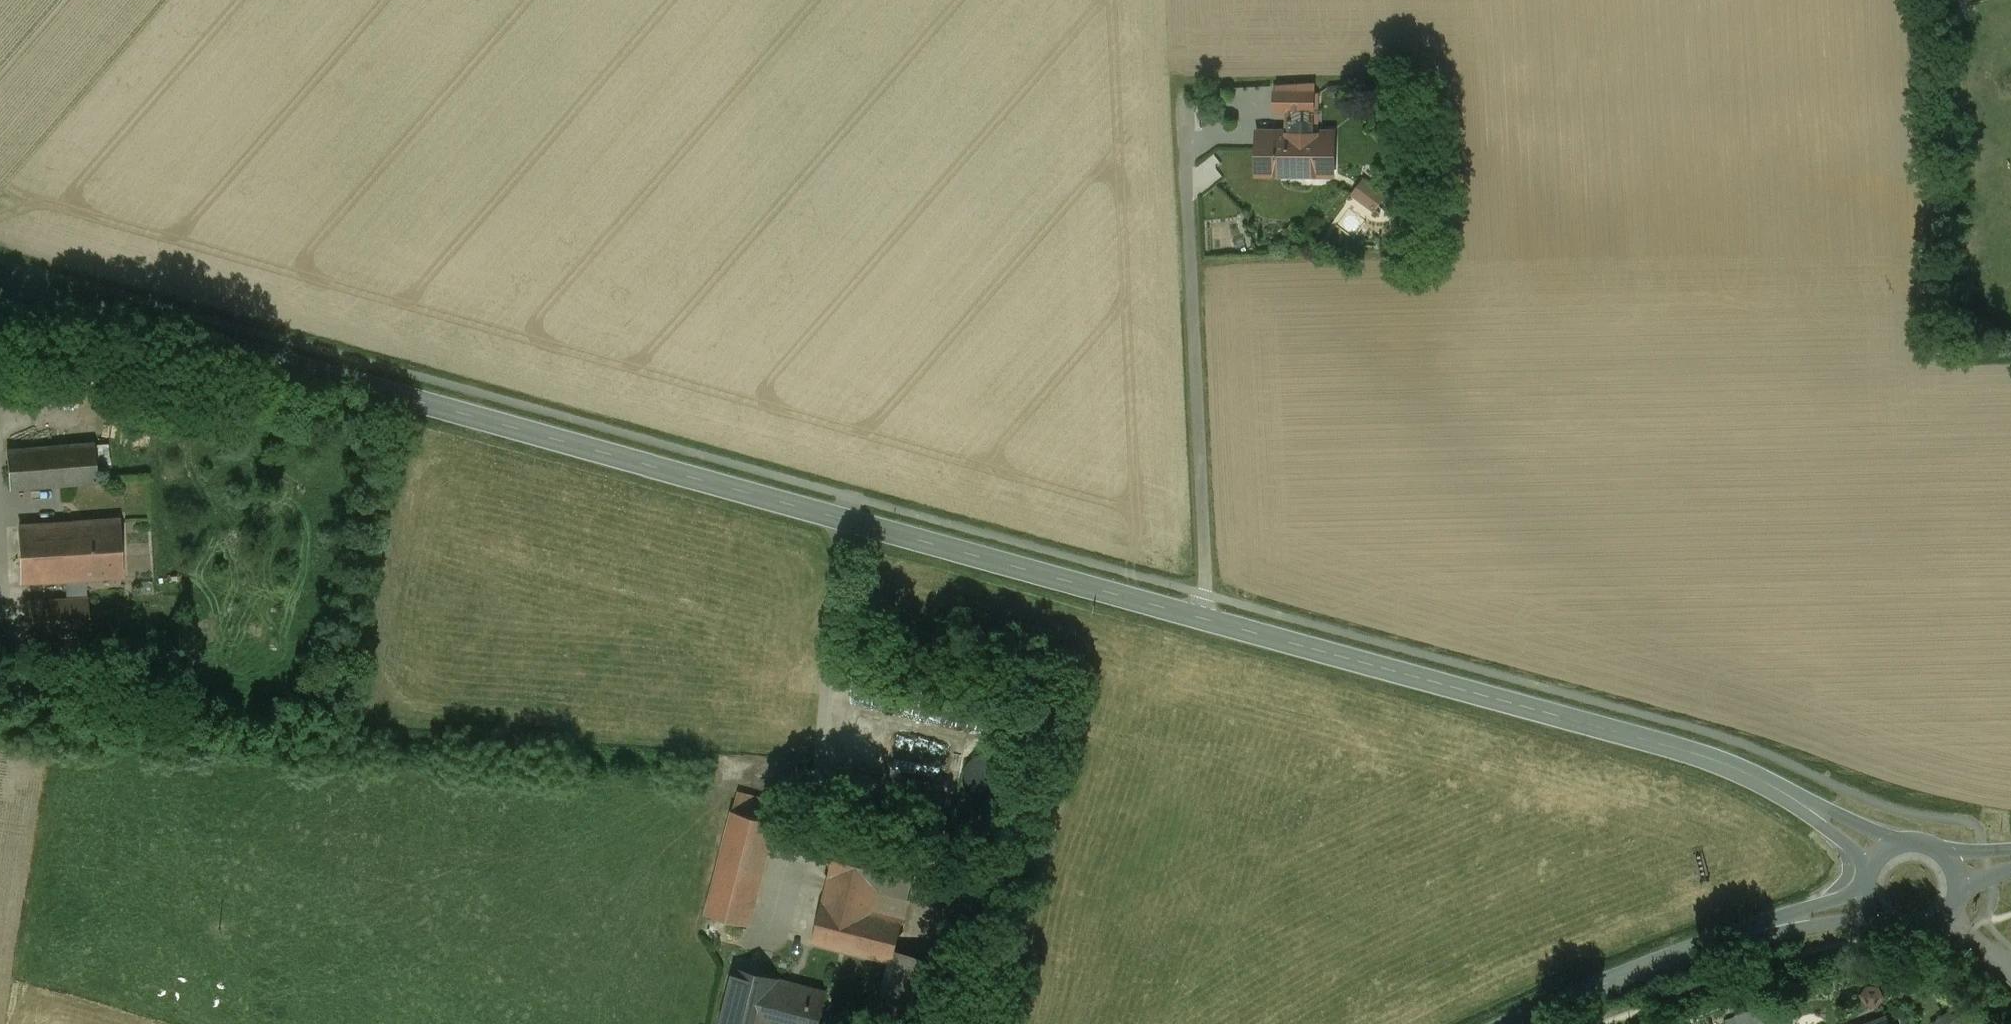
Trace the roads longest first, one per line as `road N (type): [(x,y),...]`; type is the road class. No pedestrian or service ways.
road 1 (secondary): [(0,283),(1693,753),(1790,796)]
road 2 (secondary): [(1515,1023),(1702,948),(1870,904)]

